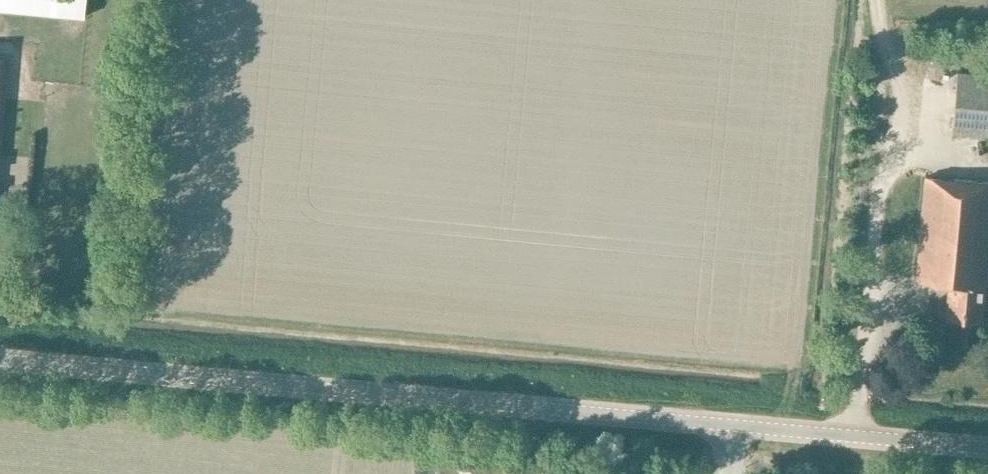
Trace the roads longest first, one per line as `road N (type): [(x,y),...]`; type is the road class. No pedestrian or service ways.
road 1 (tertiary): [(987,445),(0,358)]

